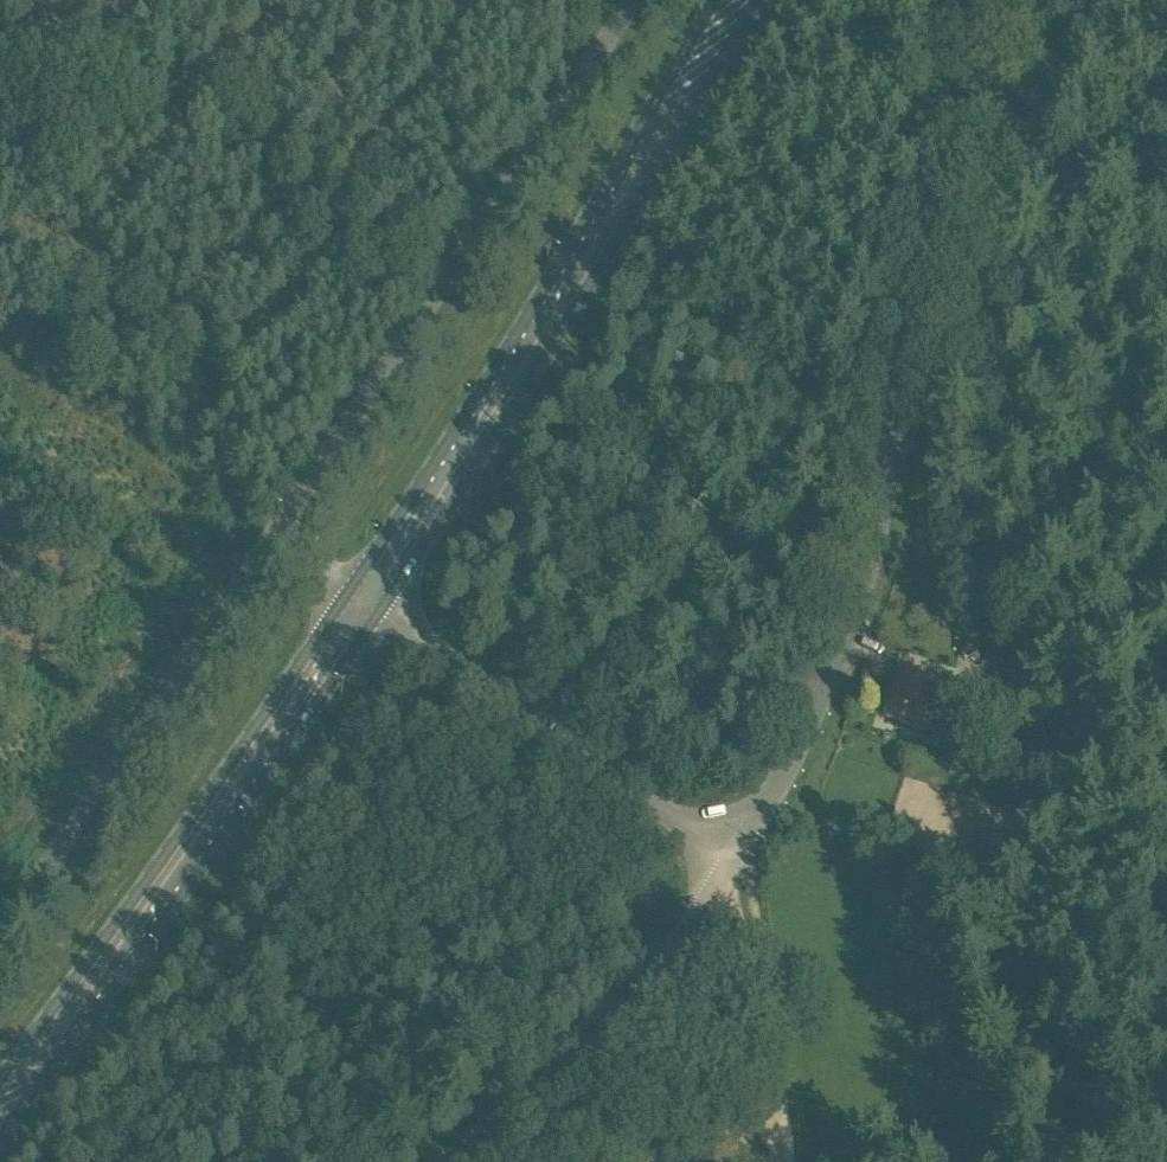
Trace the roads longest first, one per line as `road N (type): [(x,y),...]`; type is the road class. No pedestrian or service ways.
road 1 (unclassified): [(734,866),(841,654),(877,528),(995,0)]
road 2 (primary): [(375,619),(606,282),(756,0)]
road 3 (primary): [(713,0),(573,259),(345,597)]
road 4 (unclassified): [(269,539),(632,0)]
road 5 (primary): [(0,1134),(170,915),(375,619)]
road 6 (primary): [(345,597),(0,1073)]
road 7 (unclassified): [(0,919),(269,539)]
road 8 (unclassified): [(734,866),(375,619)]
road 9 (unclassified): [(441,1161),(610,1013),(685,933),(734,866)]
road 10 (track): [(734,866),(776,1161)]
road 11 (track): [(610,1013),(694,1104),(767,1161)]

